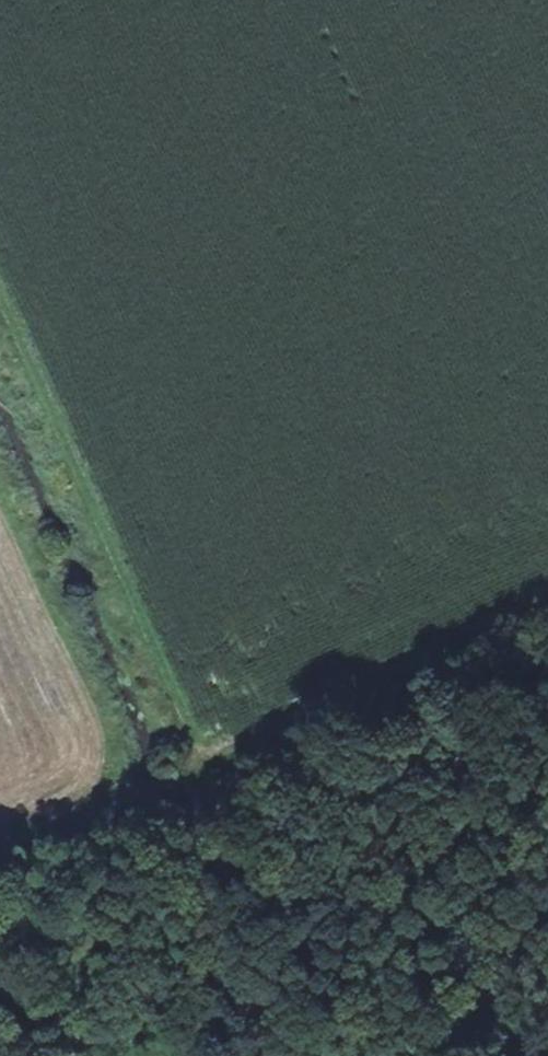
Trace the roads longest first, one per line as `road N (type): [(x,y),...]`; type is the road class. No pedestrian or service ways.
road 1 (track): [(0,858),(547,618)]

